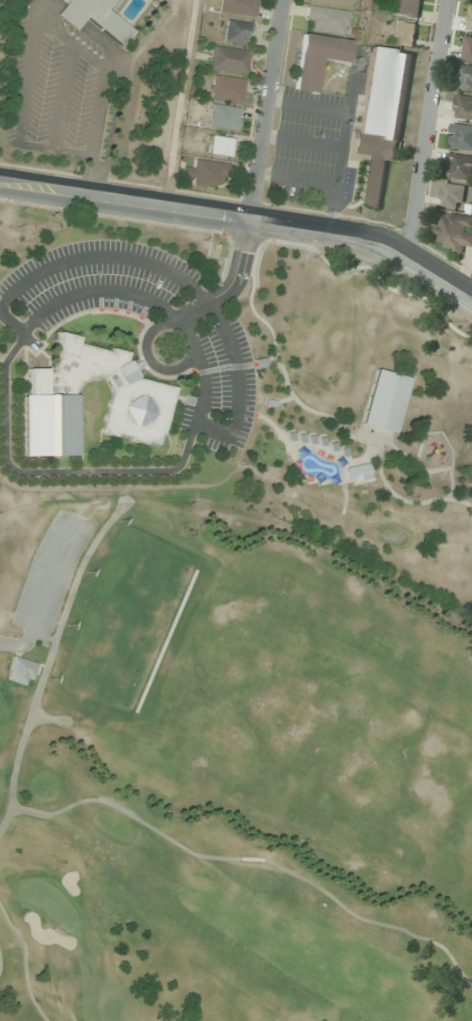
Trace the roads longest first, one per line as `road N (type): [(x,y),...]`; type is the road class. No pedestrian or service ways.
road 1 (tertiary): [(471,289),(416,251),(0,187)]
road 2 (residential): [(416,251),(452,0)]
road 3 (residential): [(256,222),(288,0)]

